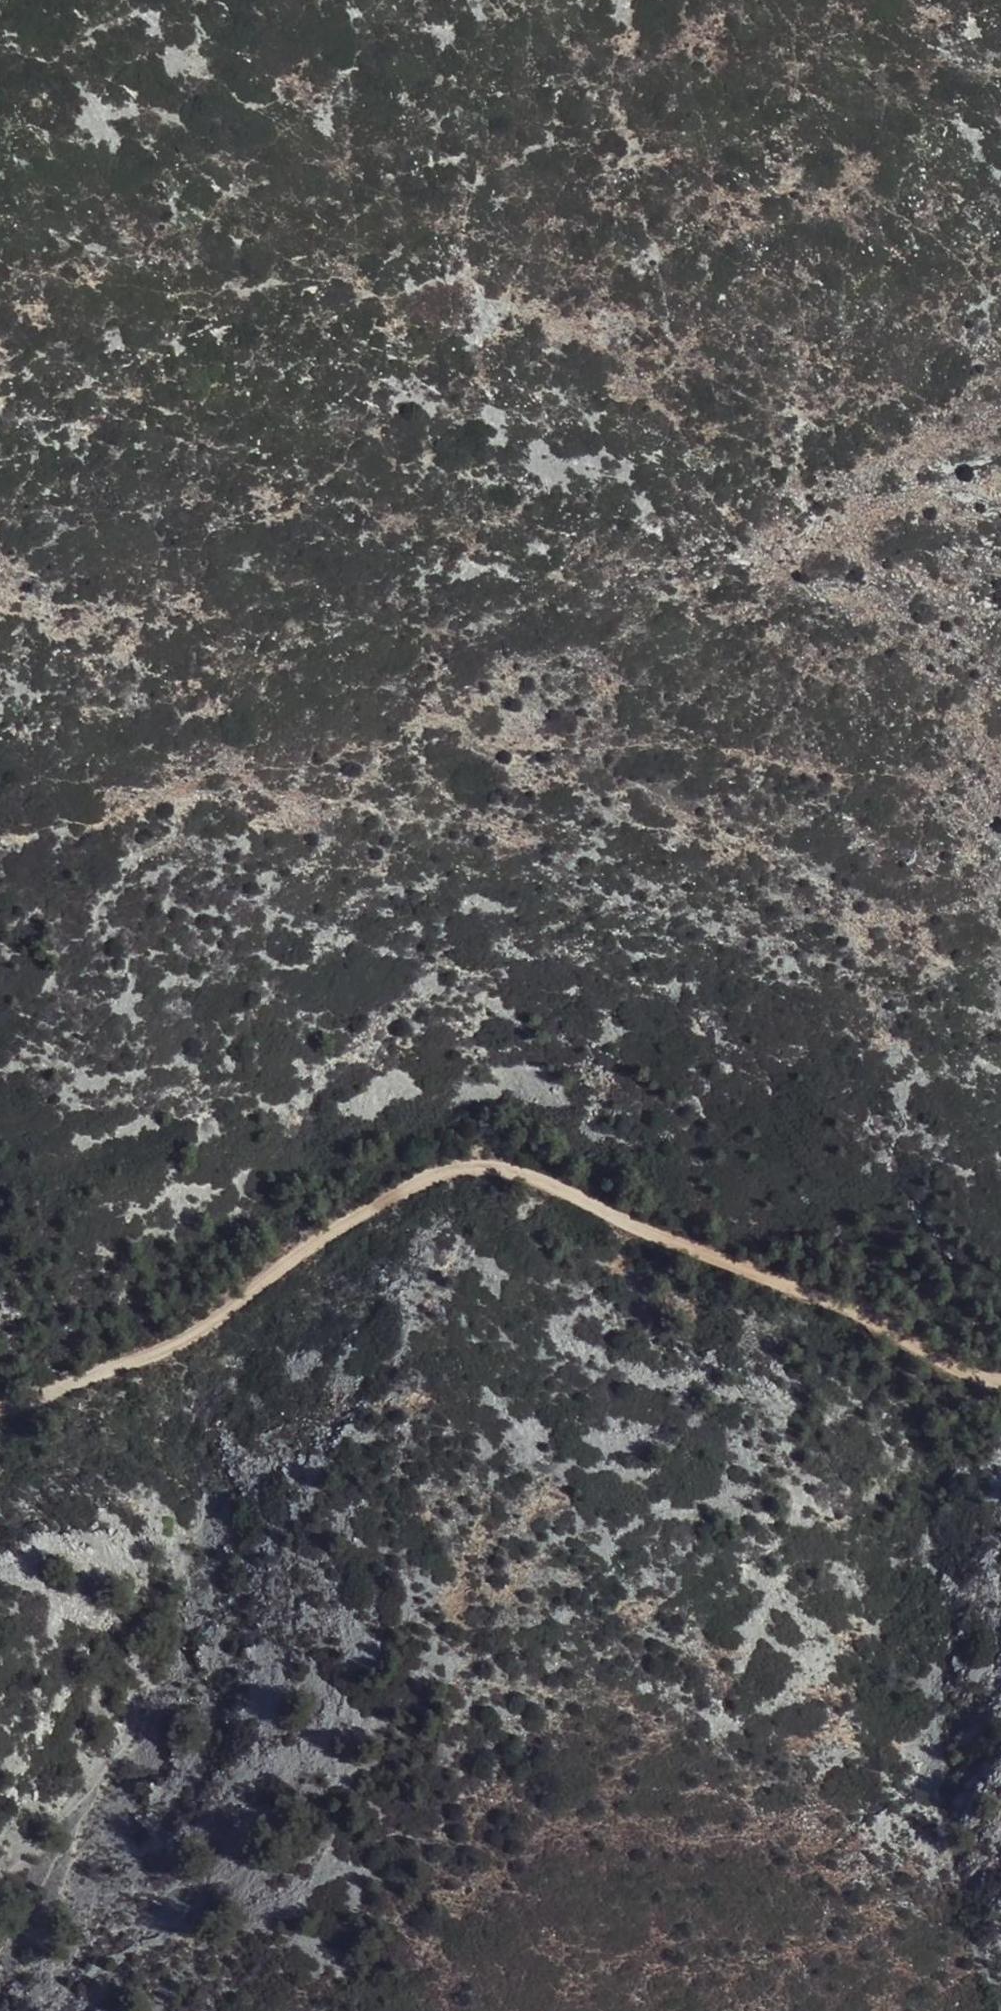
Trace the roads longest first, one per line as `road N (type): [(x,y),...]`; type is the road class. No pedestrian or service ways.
road 1 (track): [(0,1409),(162,1352),(412,1182),(479,1164),(544,1179),(628,1224),(857,1316),(973,1379),(1000,1382)]

